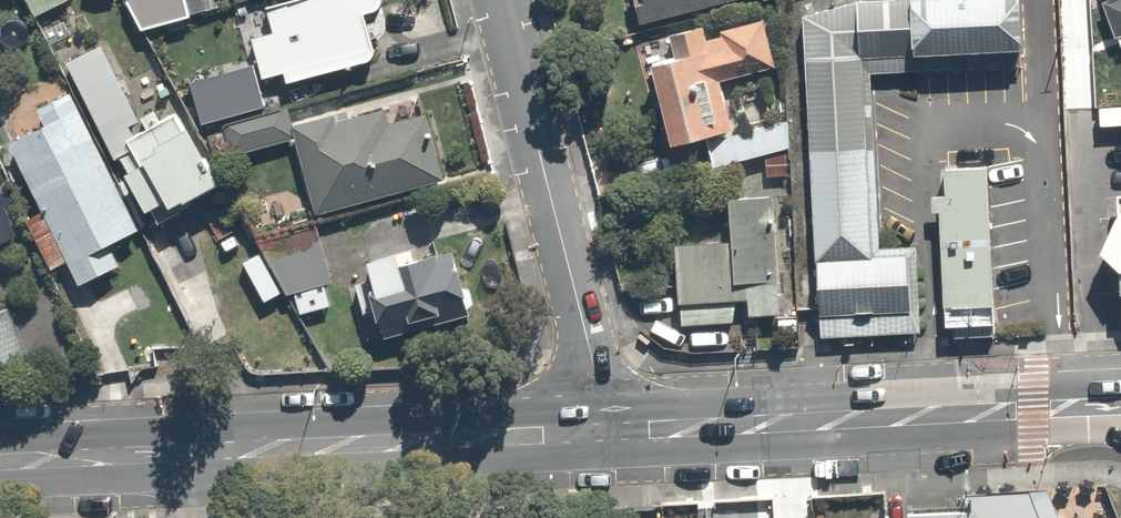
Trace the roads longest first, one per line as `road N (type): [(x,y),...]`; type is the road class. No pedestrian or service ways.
road 1 (secondary): [(606,432),(0,462)]
road 2 (secondary): [(1120,406),(606,432)]
road 3 (residential): [(606,432),(499,0)]

